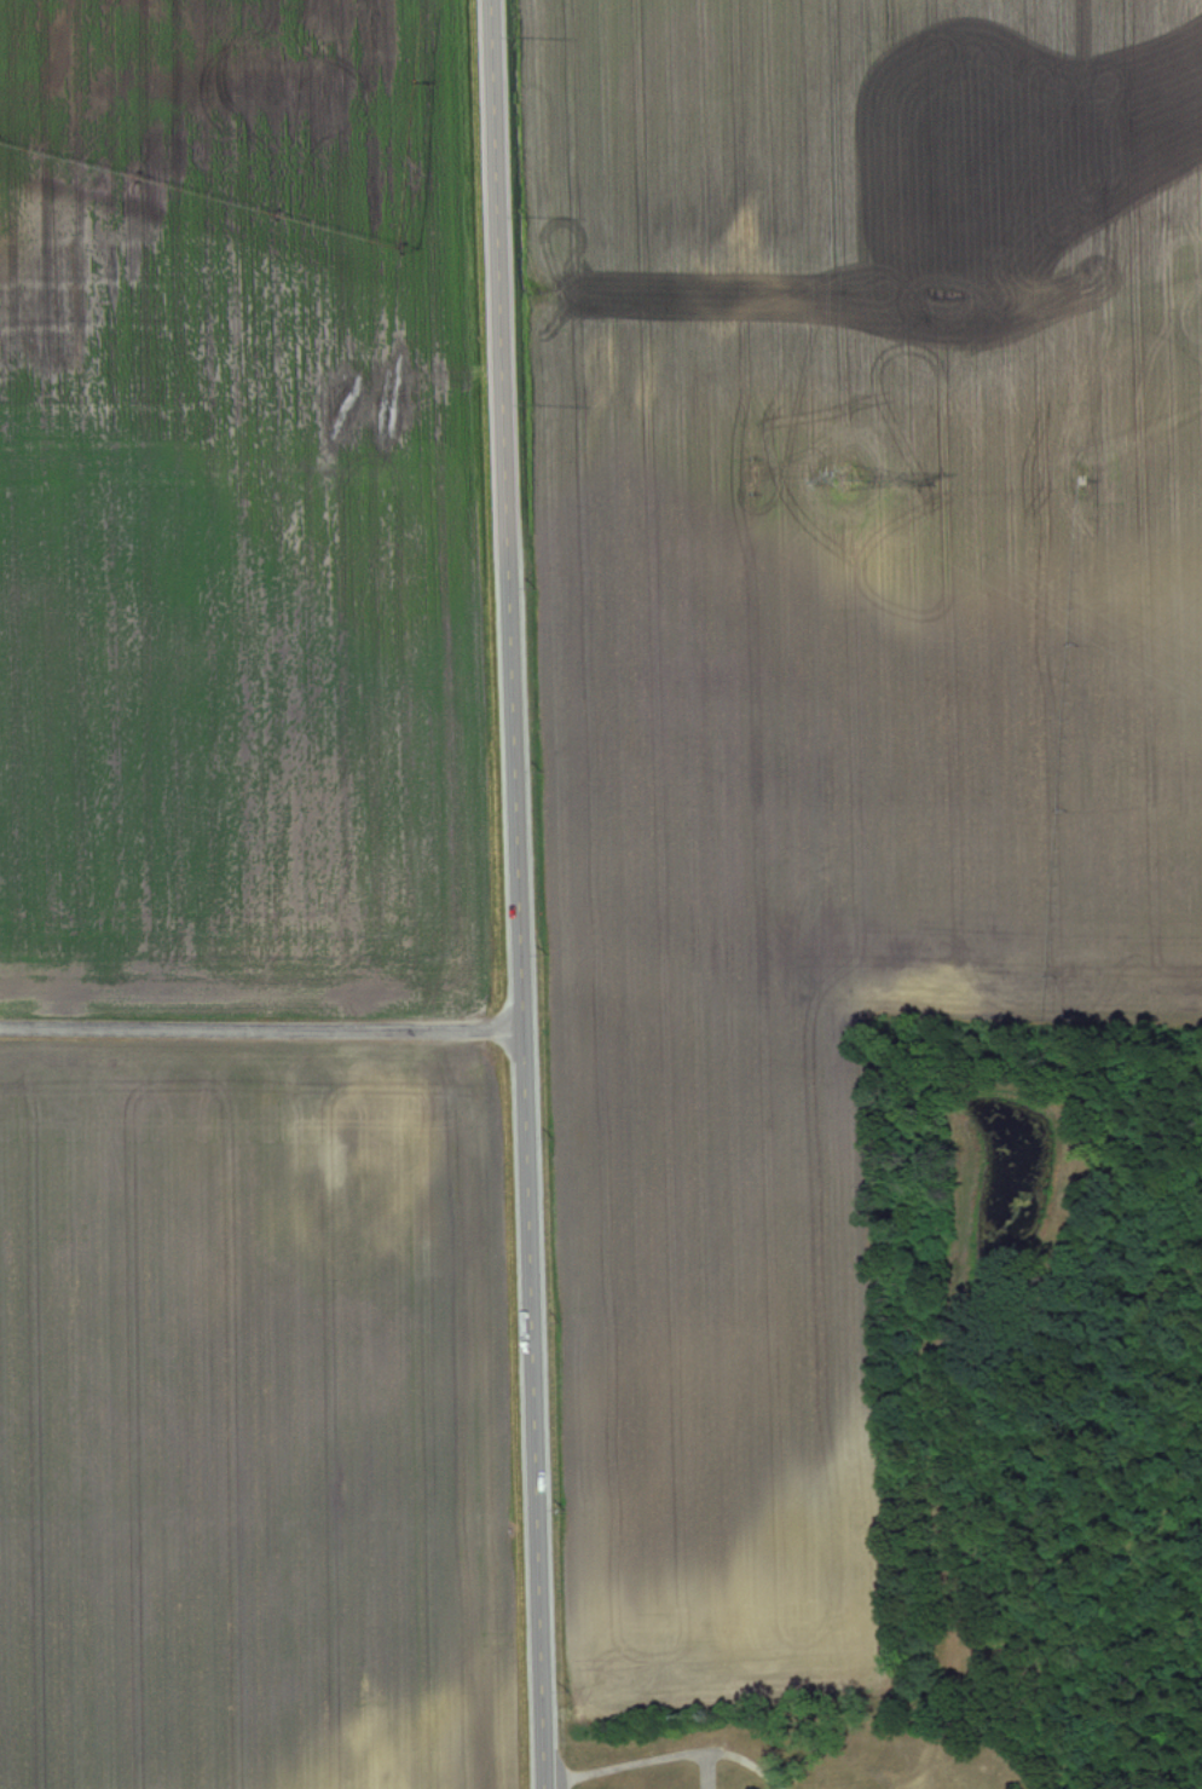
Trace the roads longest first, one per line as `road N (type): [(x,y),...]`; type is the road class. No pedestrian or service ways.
road 1 (primary): [(544,1788),(492,0)]
road 2 (residential): [(0,1029),(527,1029)]

